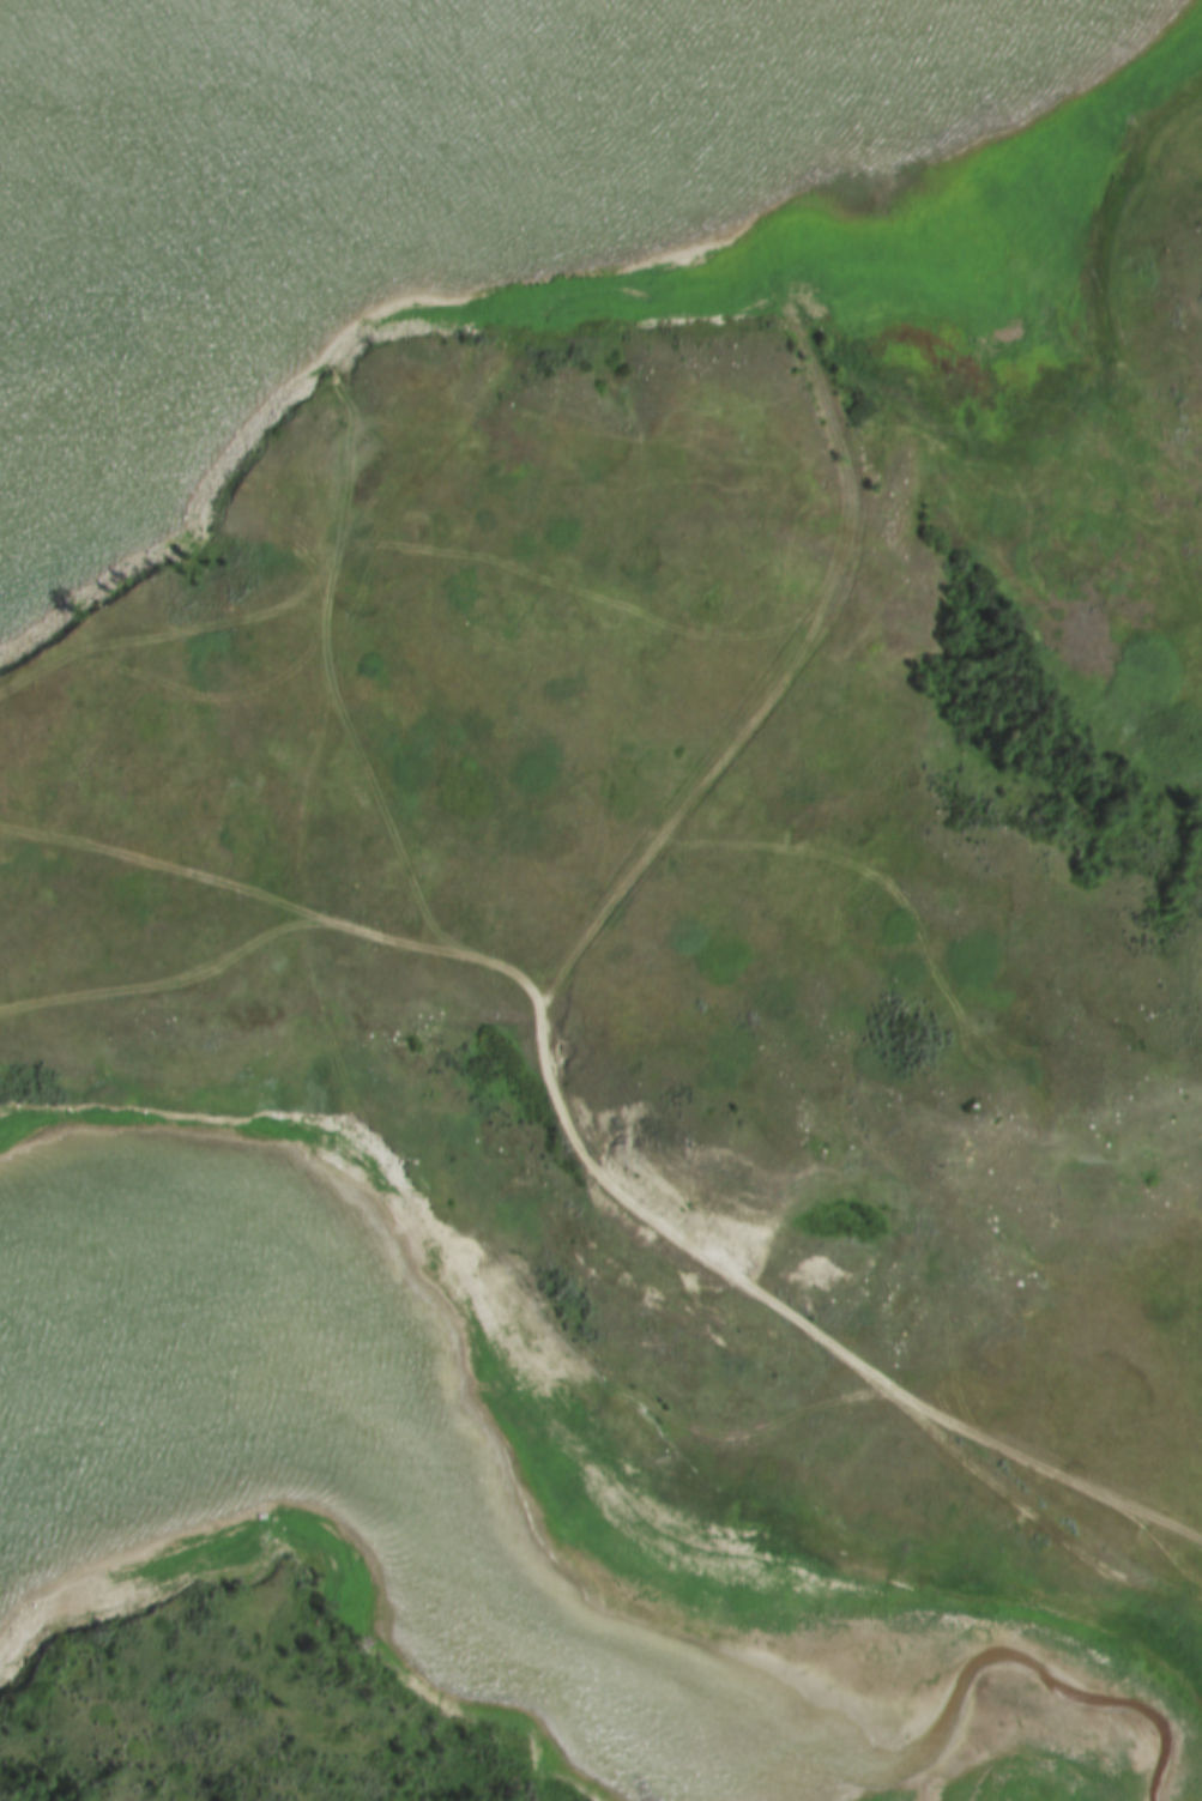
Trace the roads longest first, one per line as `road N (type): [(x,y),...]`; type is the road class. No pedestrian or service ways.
road 1 (track): [(1201,1619),(1143,1596),(1070,1551),(808,1330),(636,1216),(588,1174),(560,1128),(542,1002),(523,985),(116,857),(0,829)]

